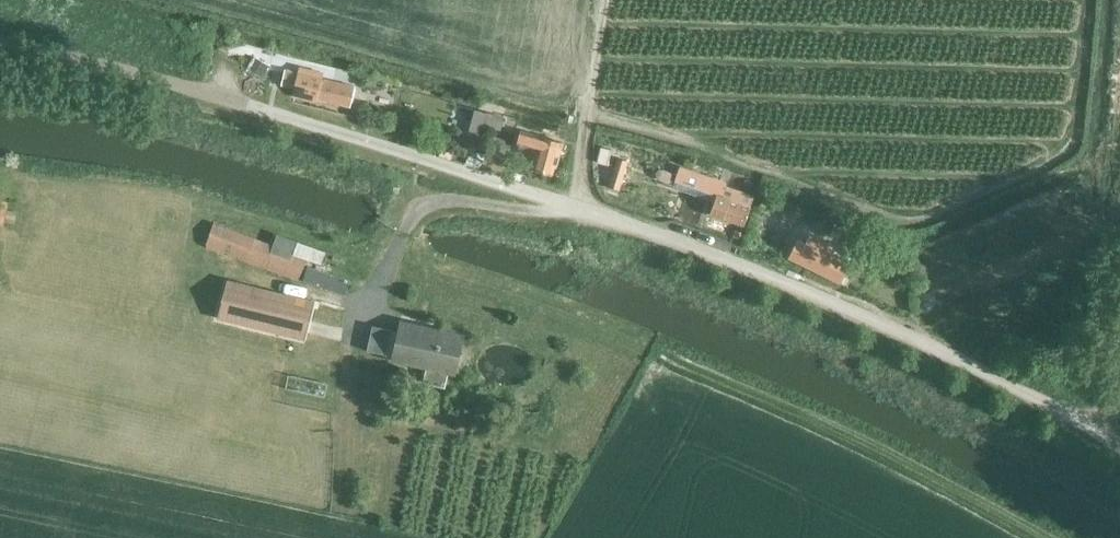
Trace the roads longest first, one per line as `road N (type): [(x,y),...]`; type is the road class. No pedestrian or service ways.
road 1 (unclassified): [(1119,444),(921,341),(720,258),(247,107)]
road 2 (track): [(247,107),(0,42)]

